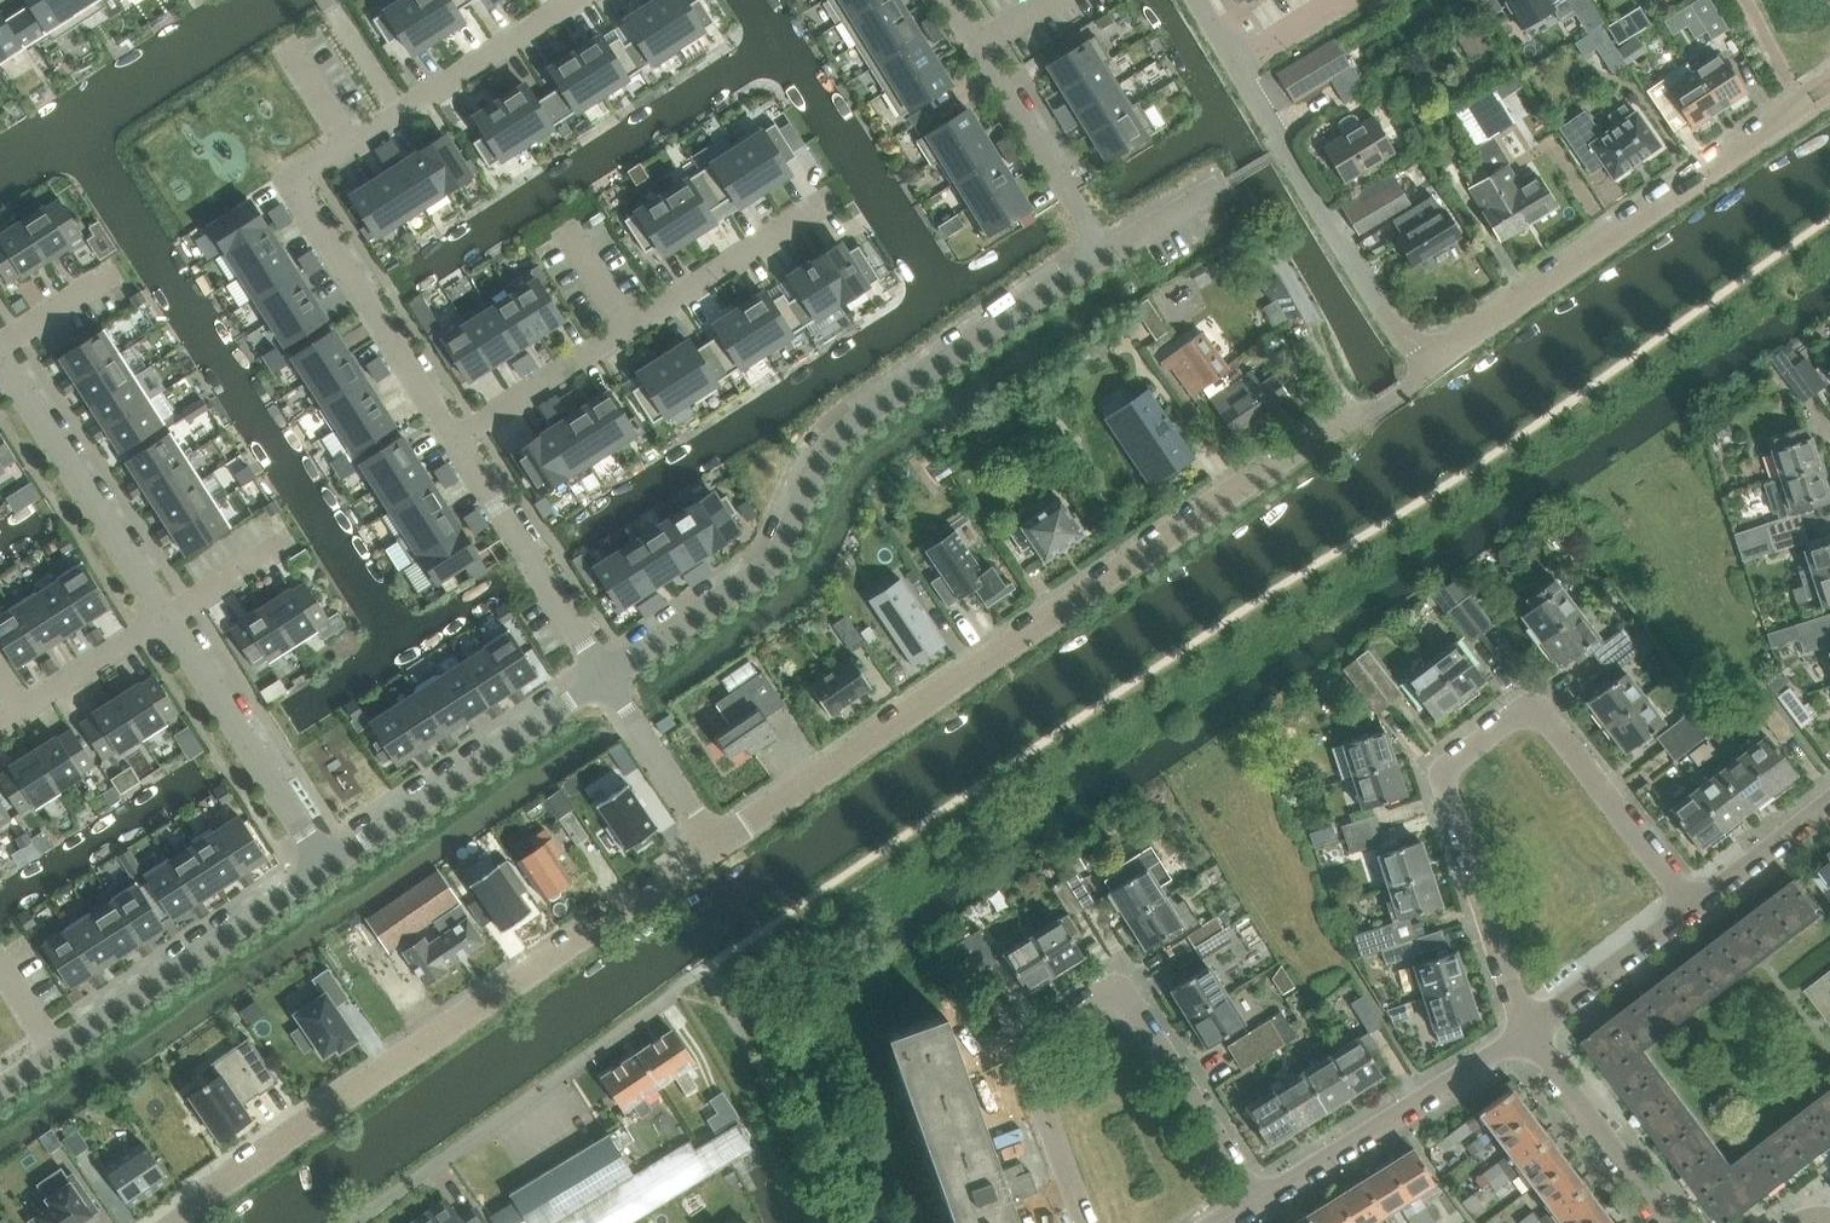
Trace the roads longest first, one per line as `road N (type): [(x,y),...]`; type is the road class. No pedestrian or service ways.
road 1 (residential): [(715,842),(1380,408)]
road 2 (residential): [(605,678),(768,562),(830,441),(1103,252)]
road 3 (residential): [(176,1222),(715,842)]
road 4 (residential): [(453,437),(291,178),(575,0)]
road 5 (residential): [(1528,1034),(1444,777),(1488,738),(1538,711),(1691,908)]
road 6 (residential): [(1087,1222),(1026,1053),(1034,1035),(1105,997),(1127,1000),(1255,1194)]
road 7 (residential): [(1800,109),(1436,368)]
road 8 (residential): [(339,1222),(706,972)]
road 9 (residential): [(453,437),(828,202)]
road 10 (residential): [(328,866),(0,1088)]
road 11 (residential): [(1436,368),(1389,322),(1237,66)]
road 12 (residential): [(605,678),(328,866)]
road 13 (residential): [(1255,1194),(1528,1034)]
road 14 (residential): [(5,364),(170,614)]
road 15 (residential): [(170,614),(328,866)]
road 16 (residential): [(1103,252),(949,0)]
road 17 (residential): [(605,678),(453,437)]
road 18 (residential): [(1671,1222),(1528,1034)]
road 19 (residential): [(1528,1034),(1691,908)]
road 20 (residential): [(170,614),(0,726)]
road 21 (residential): [(715,842),(605,678)]
road 22 (residential): [(1691,908),(1829,803)]
road 23 (residential): [(1103,252),(1222,188)]
road 24 (residential): [(284,543),(170,614)]
road 25 (residential): [(109,275),(0,345)]
road 26 (residential): [(1237,66),(1344,0)]

